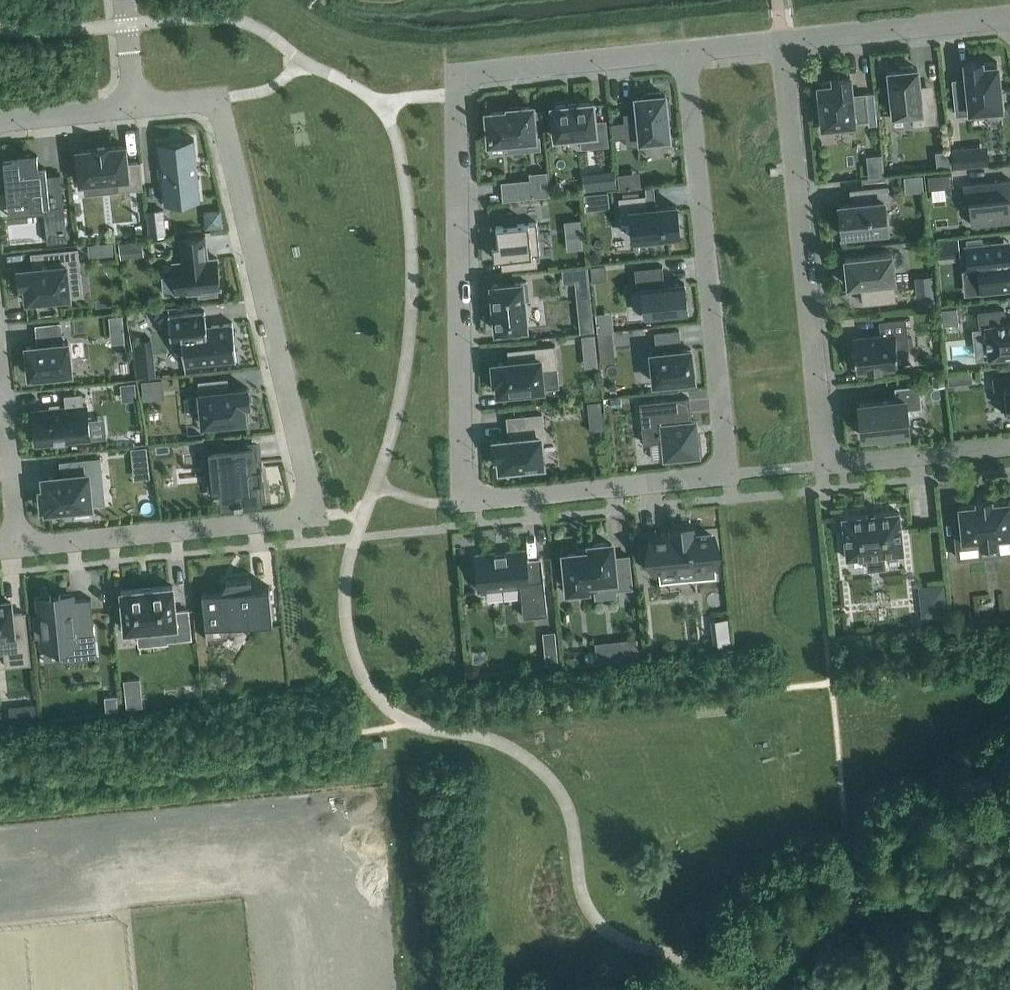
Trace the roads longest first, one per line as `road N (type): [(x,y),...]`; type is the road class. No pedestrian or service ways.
road 1 (residential): [(17,547),(318,517),(215,99),(132,108)]
road 2 (residential): [(470,497),(727,473),(683,54)]
road 3 (residential): [(683,54),(458,76),(470,497)]
road 4 (residential): [(790,45),(832,465),(1009,447)]
road 5 (residential): [(1009,22),(790,45)]
road 6 (residential): [(0,389),(17,547)]
road 7 (residential): [(132,108),(0,121)]

